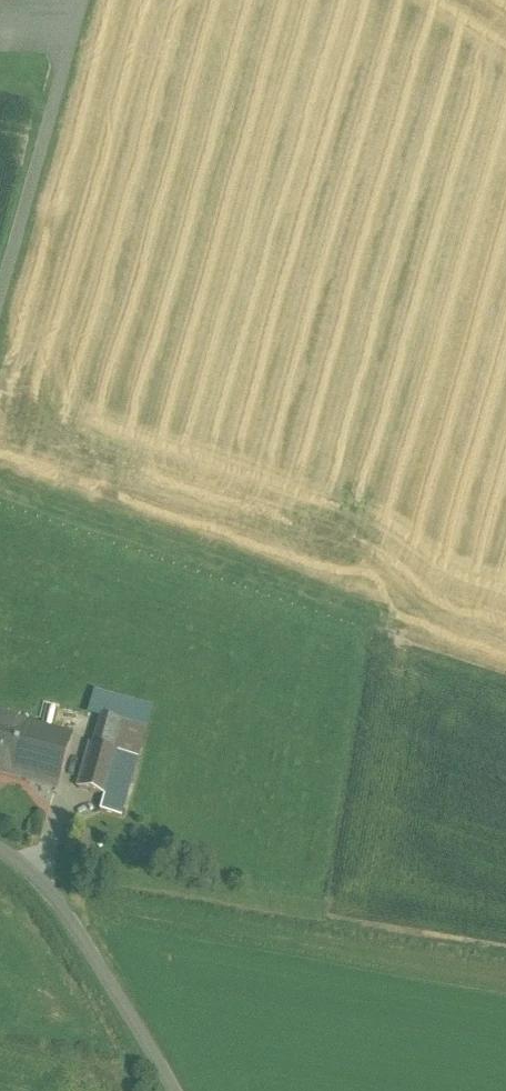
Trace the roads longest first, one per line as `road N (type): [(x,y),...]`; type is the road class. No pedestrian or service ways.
road 1 (unclassified): [(0,288),(82,0)]
road 2 (unclassified): [(0,855),(57,910),(166,1090)]

